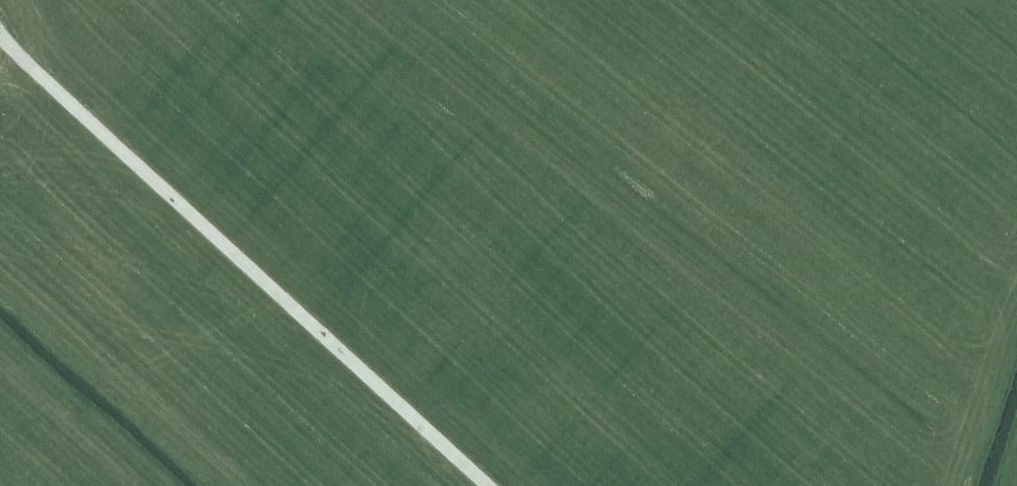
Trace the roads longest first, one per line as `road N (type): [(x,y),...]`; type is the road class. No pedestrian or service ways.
road 1 (unclassified): [(487,485),(0,37)]

